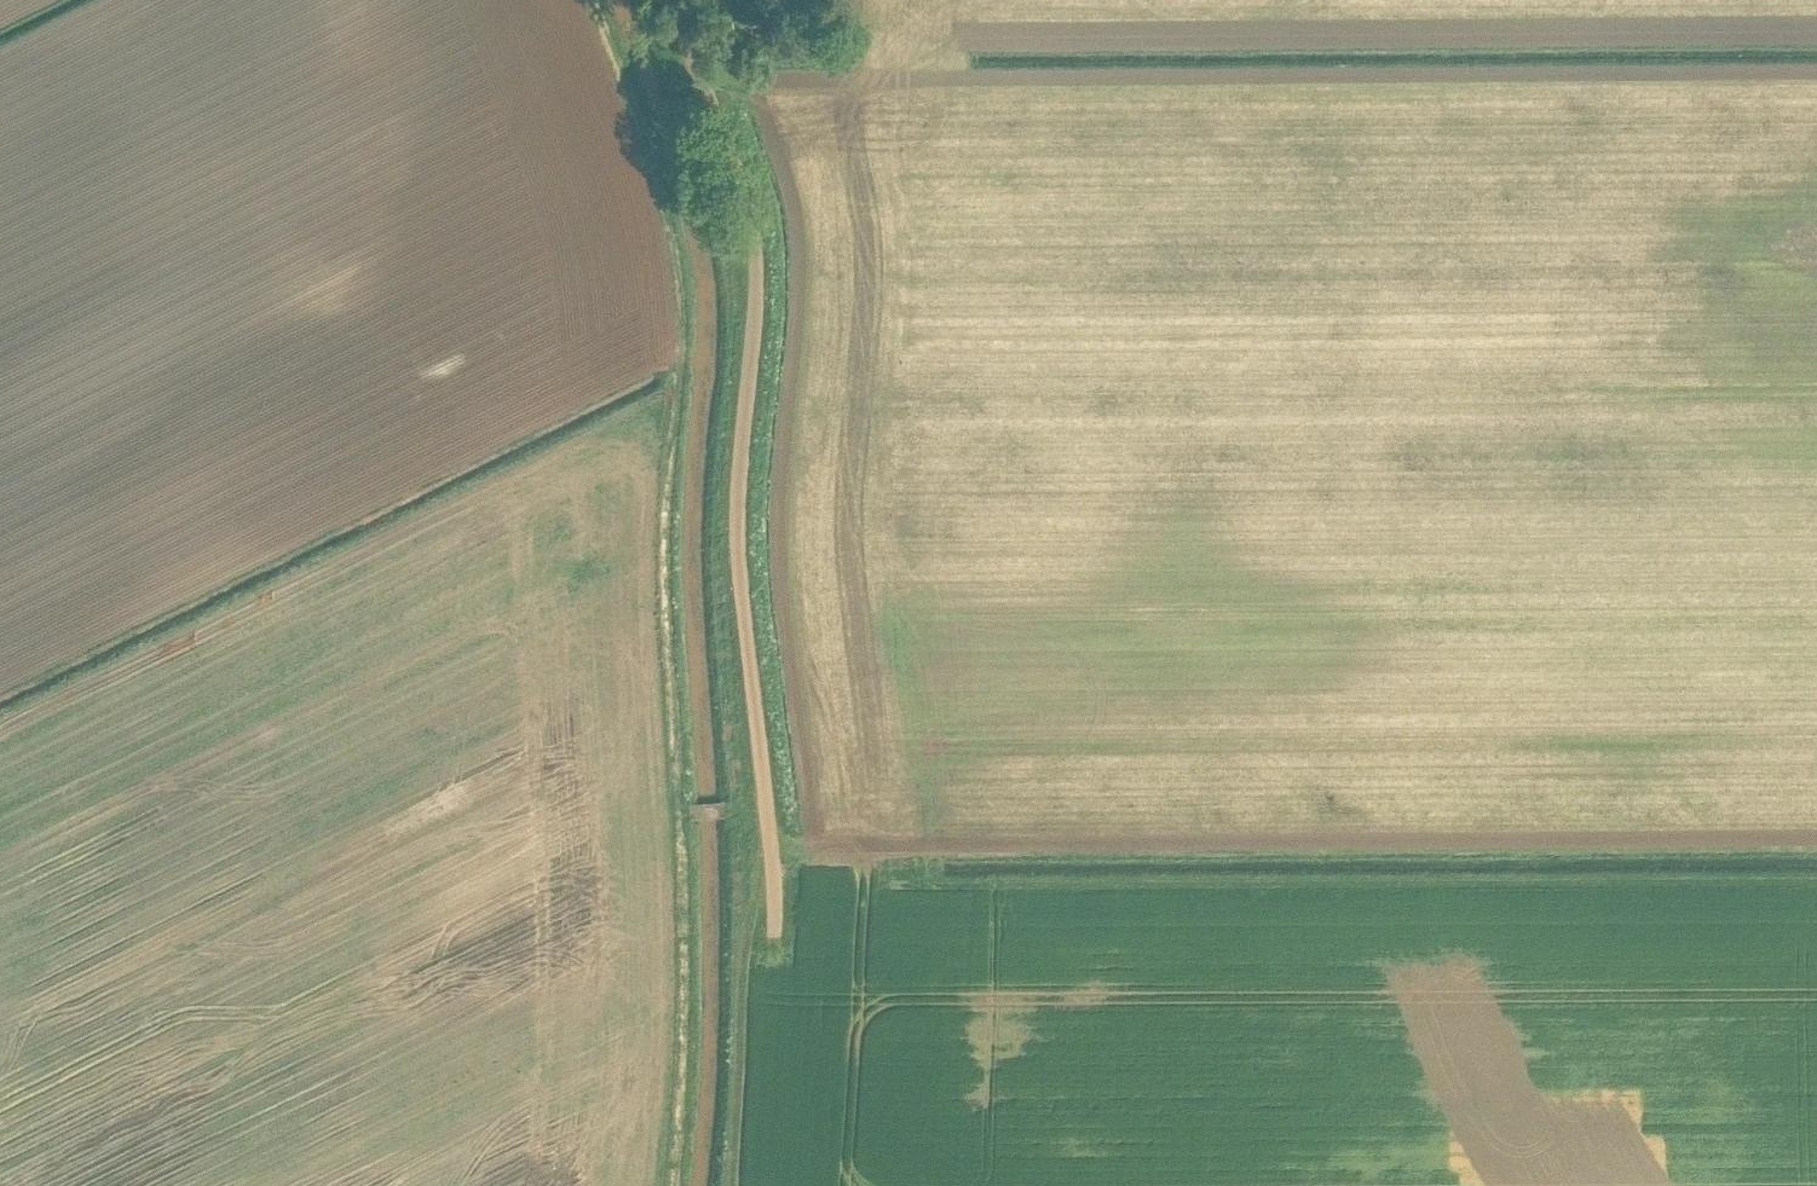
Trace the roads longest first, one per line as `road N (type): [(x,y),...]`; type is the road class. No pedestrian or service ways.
road 1 (unclassified): [(776,916),(740,557),(756,252),(727,131),(672,0)]
road 2 (track): [(714,1185),(723,1000),(776,916)]

